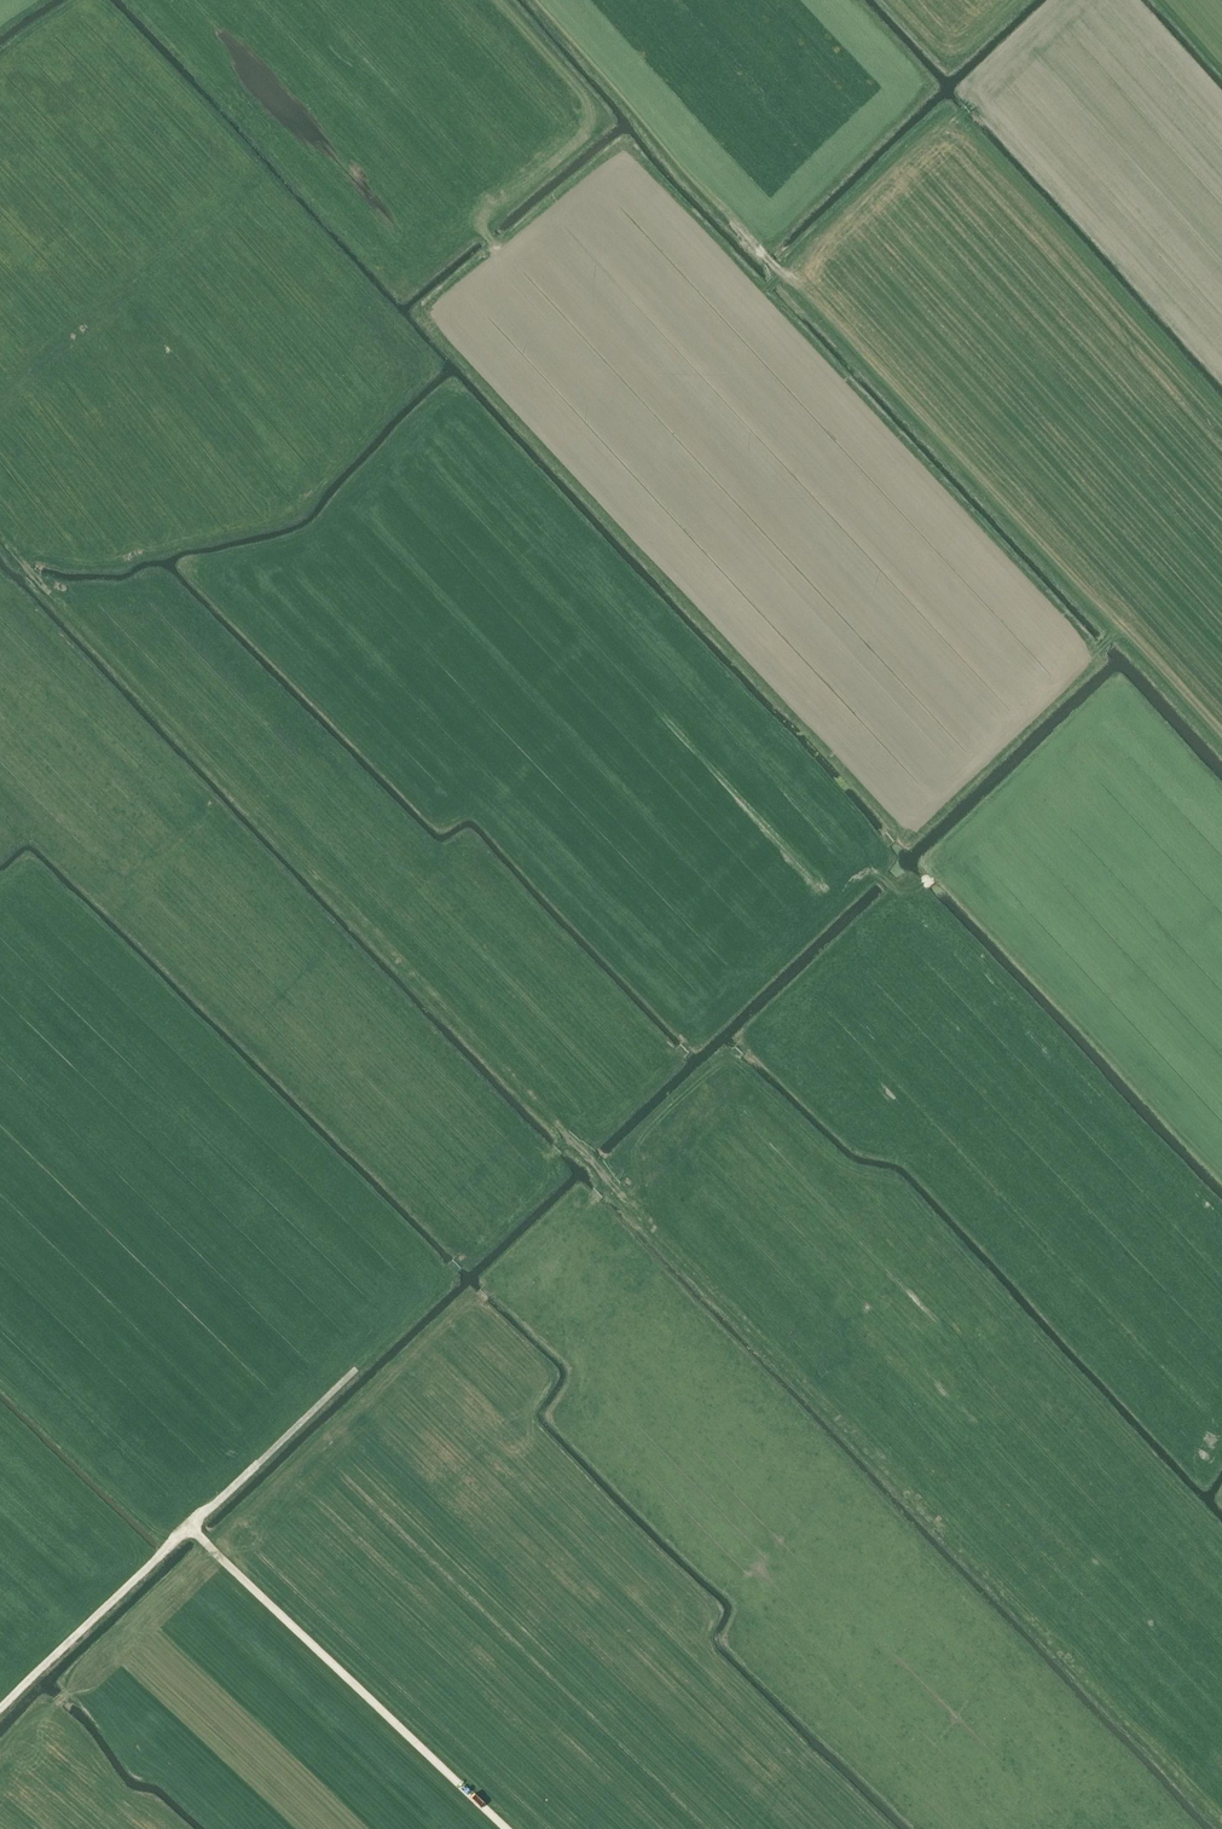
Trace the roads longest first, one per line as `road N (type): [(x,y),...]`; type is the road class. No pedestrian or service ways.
road 1 (track): [(0,1712),(359,1369)]
road 2 (track): [(506,1828),(190,1530)]

